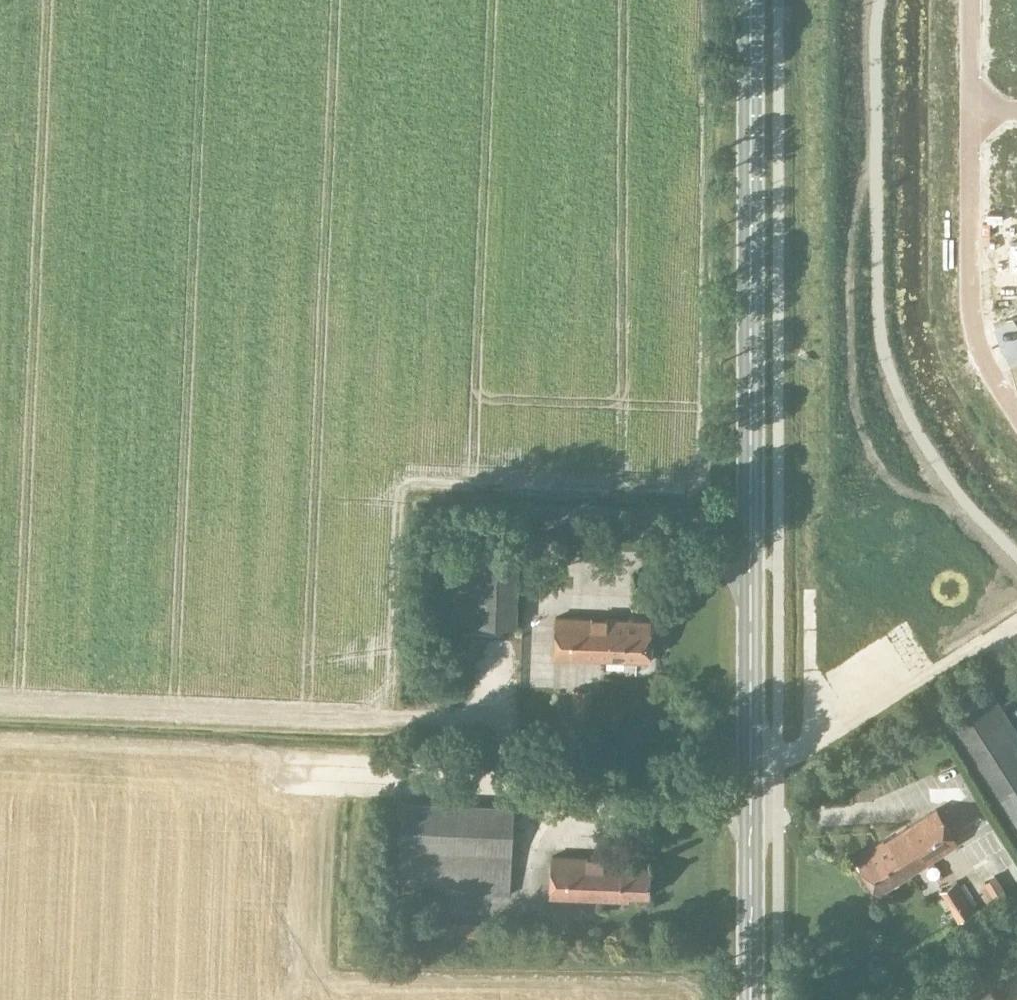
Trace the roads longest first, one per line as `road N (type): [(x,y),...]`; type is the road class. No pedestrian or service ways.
road 1 (secondary): [(750,999),(750,0)]
road 2 (residential): [(1016,414),(986,365),(972,316),(969,110)]

